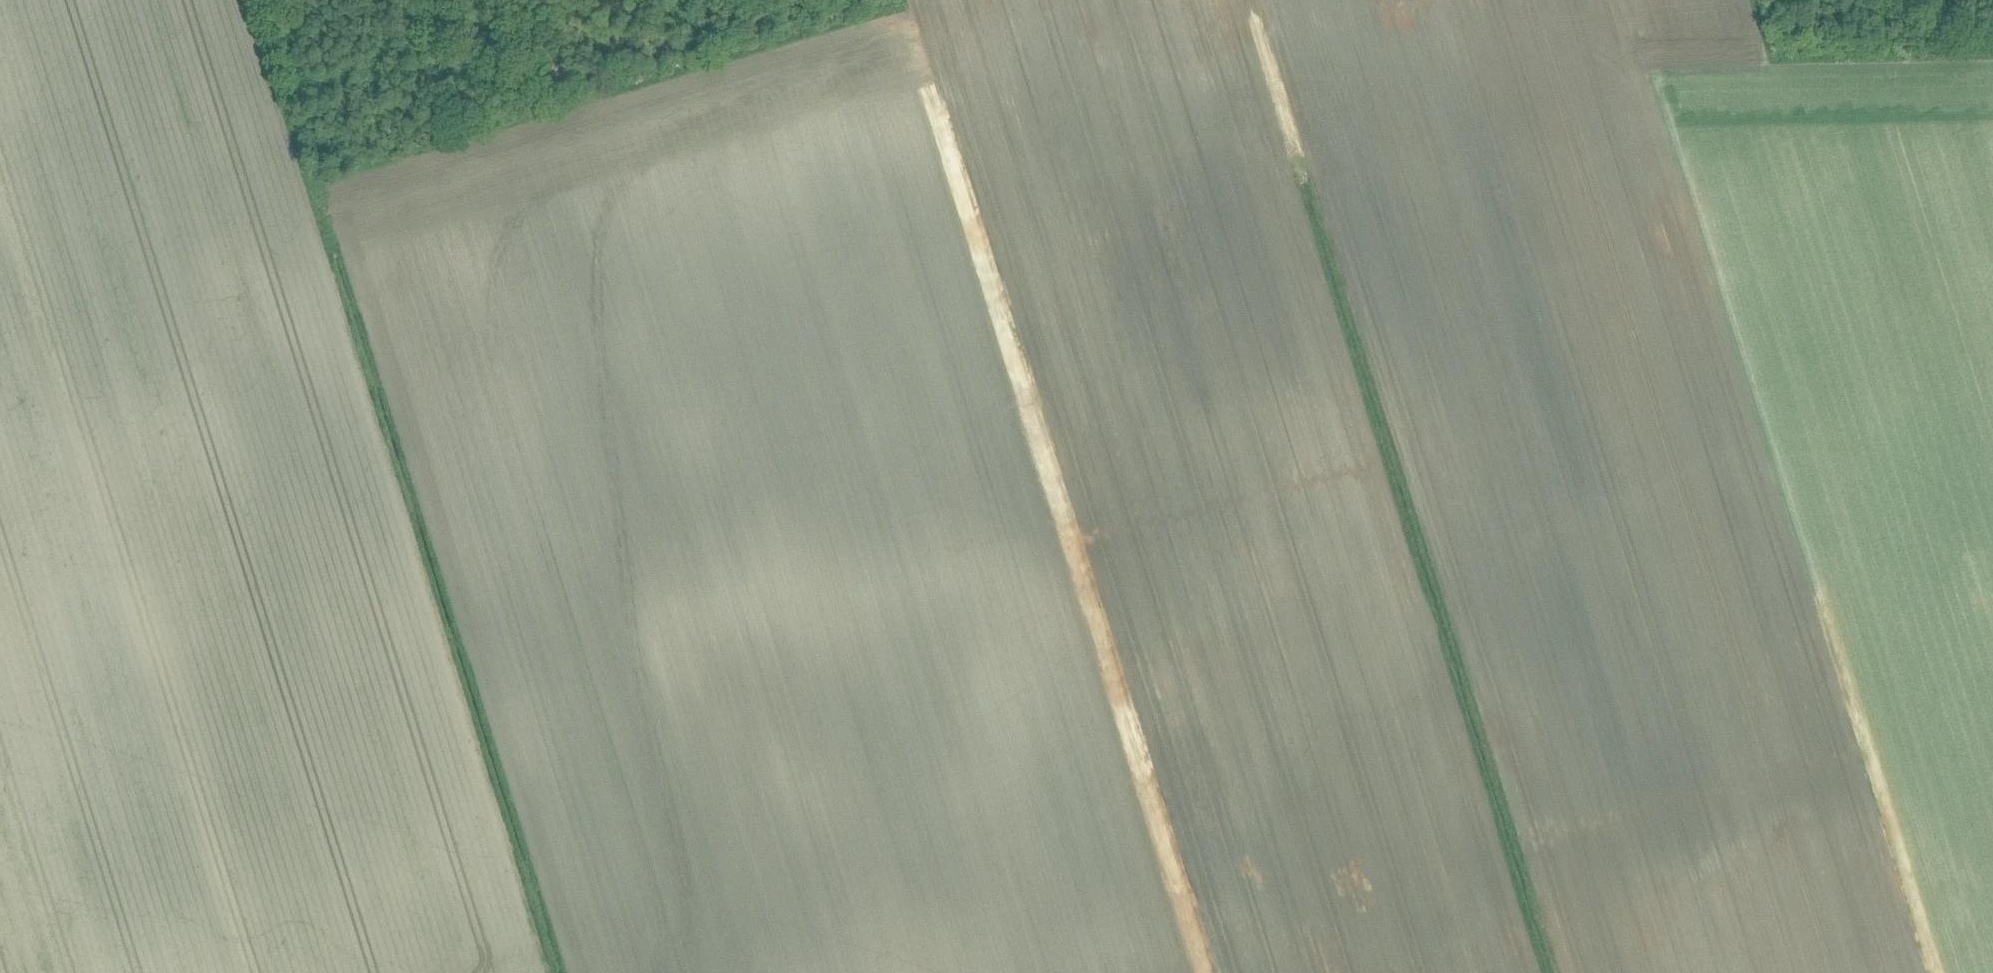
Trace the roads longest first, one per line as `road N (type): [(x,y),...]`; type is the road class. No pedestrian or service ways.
road 1 (track): [(1931,972),(1809,578)]

